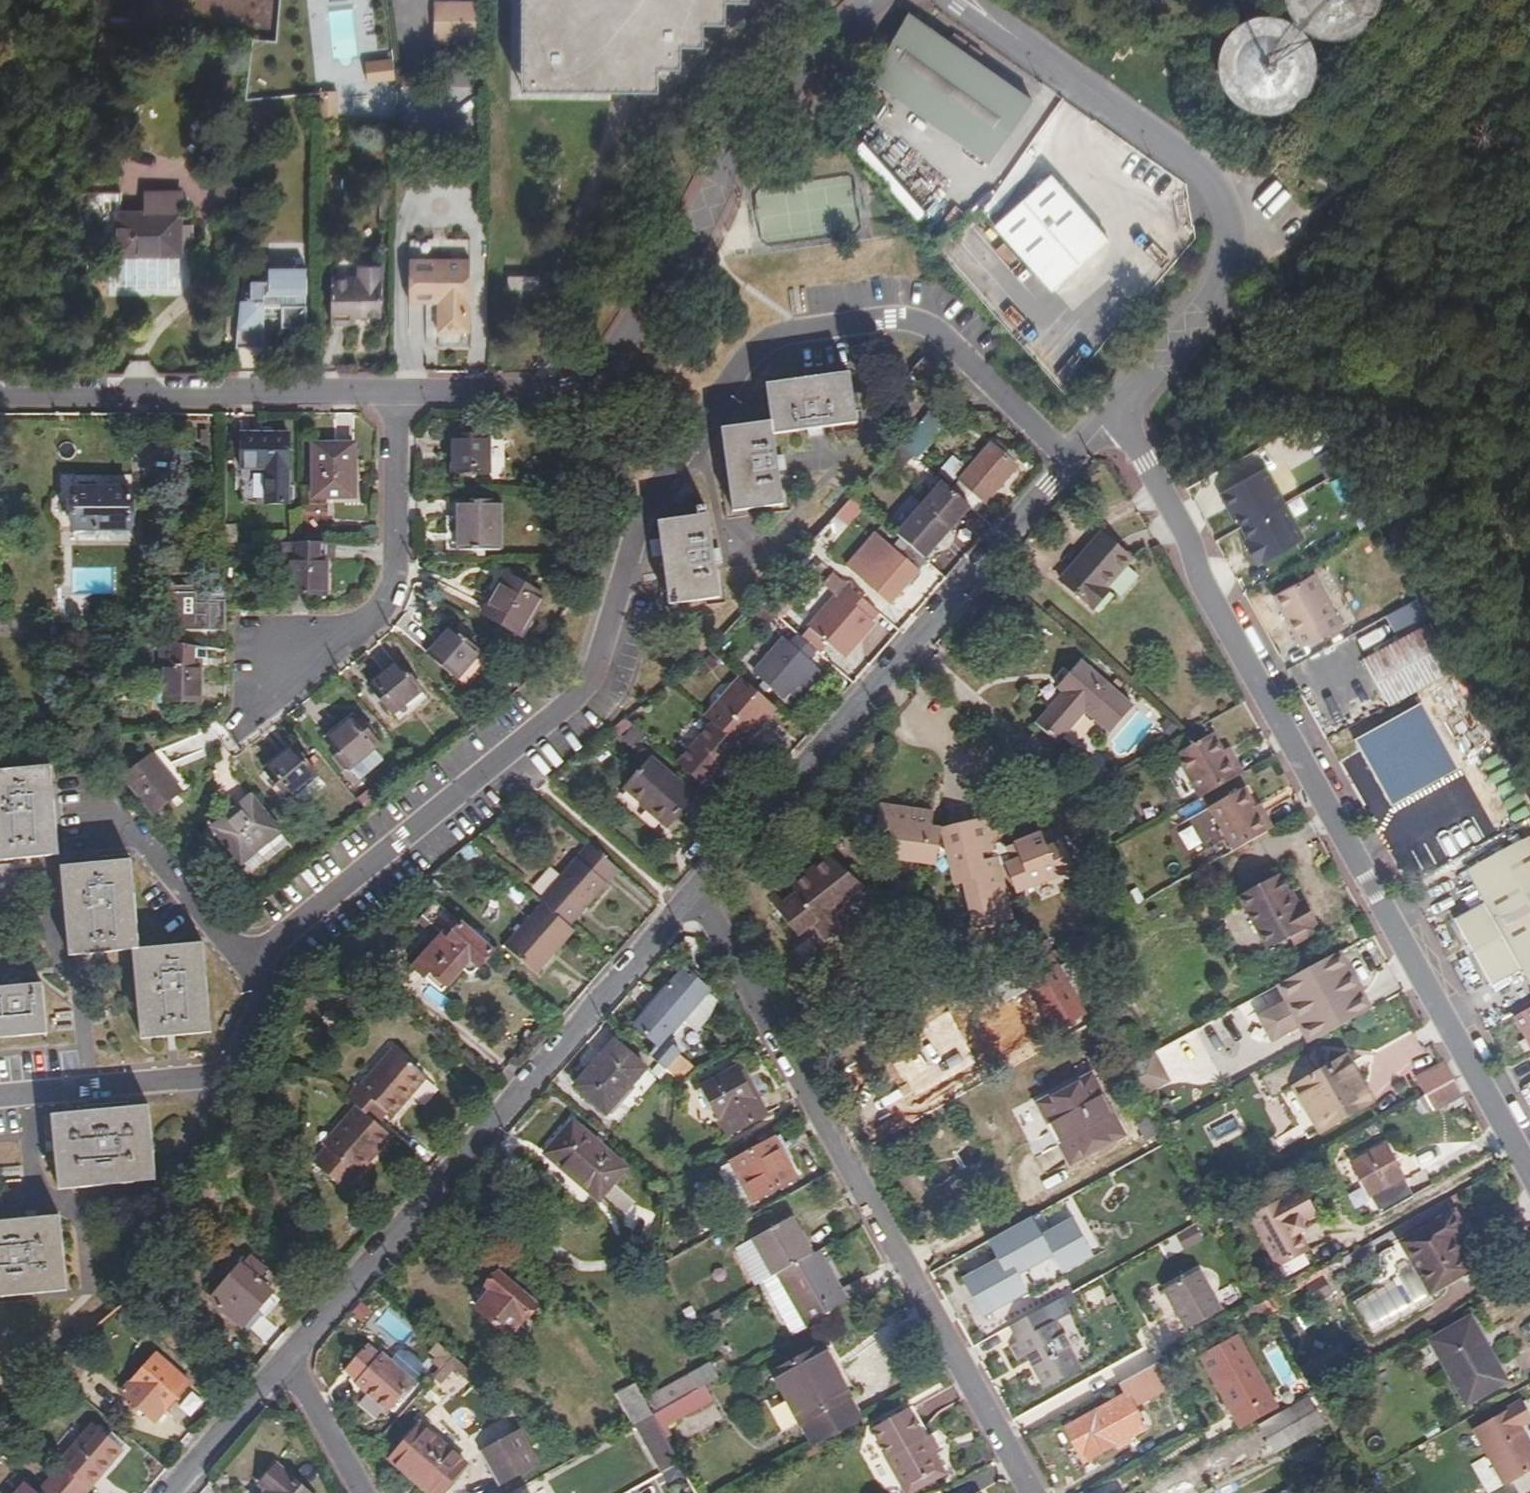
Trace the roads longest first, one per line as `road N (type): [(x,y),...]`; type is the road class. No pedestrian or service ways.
road 1 (residential): [(1065,463),(927,325),(891,318),(797,330),(757,348),(650,499),(594,671),(577,697),(241,966)]
road 2 (residential): [(1116,408),(1186,533),(1202,581),(1529,1169)]
road 3 (residential): [(692,897),(1027,1492)]
road 4 (residential): [(394,390),(546,389),(581,384),(602,371),(683,257),(742,127),(869,0)]
road 5 (residential): [(291,1365),(692,897)]
road 6 (residential): [(692,897),(1065,463)]
road 7 (residential): [(962,0),(1216,187),(1227,212),(1222,284),(1188,327)]
road 8 (residential): [(394,390),(391,579),(351,631),(221,730)]
road 9 (residential): [(0,390),(394,390)]
road 10 (residential): [(241,966),(257,992),(246,1028),(209,1075),(0,1096)]
road 11 (track): [(1289,152),(1331,192),(1512,0)]
road 12 (residential): [(241,966),(97,796)]
road 13 (residential): [(178,1492),(291,1365)]
road 14 (residential): [(291,1365),(362,1492)]

